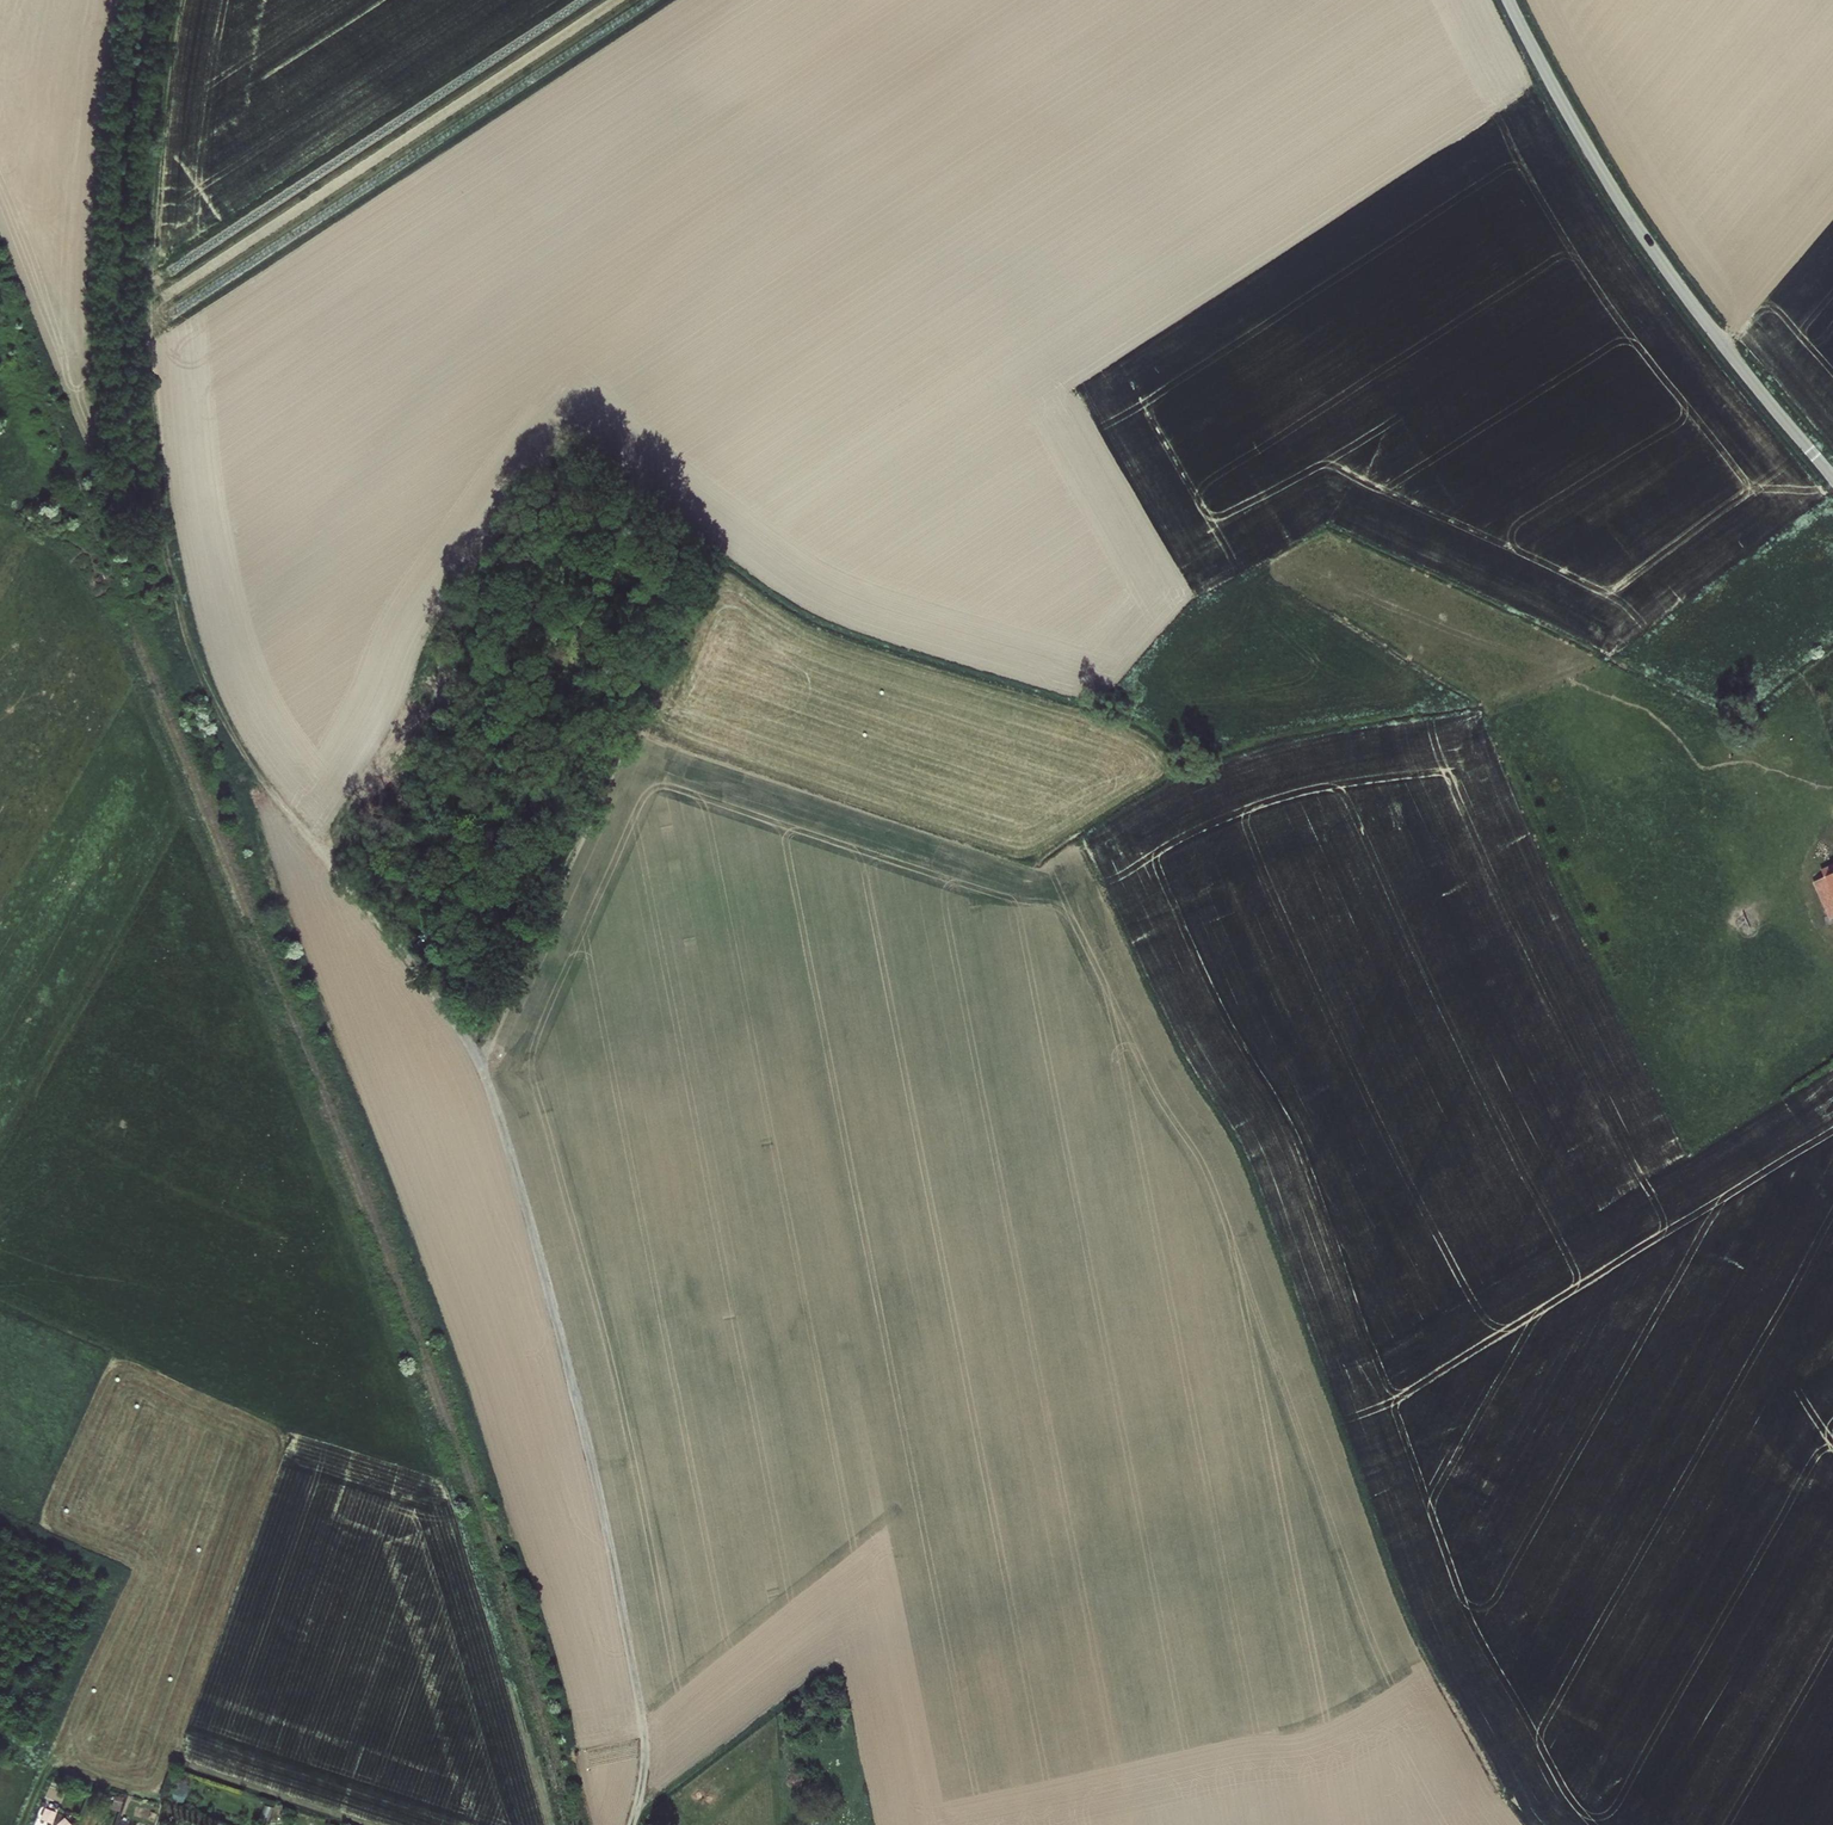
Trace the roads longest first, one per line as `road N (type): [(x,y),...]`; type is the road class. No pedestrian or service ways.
road 1 (track): [(631,1824),(646,1763),(627,1635),(572,1371),(488,1075),(439,996),(259,774),(181,625),(139,311),(181,0)]
road 2 (unclassified): [(1832,478),(1636,227),(1508,0)]

